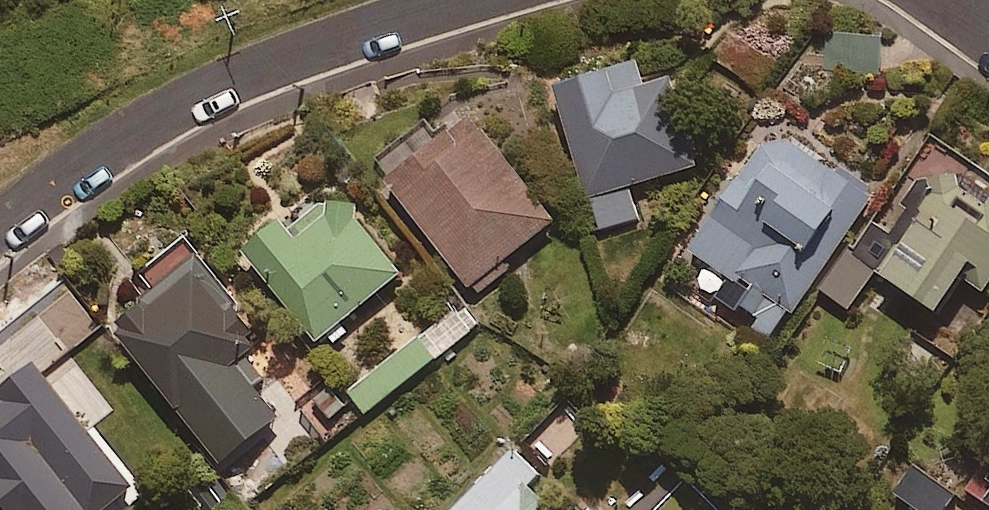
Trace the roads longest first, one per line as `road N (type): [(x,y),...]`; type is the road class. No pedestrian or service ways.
road 1 (residential): [(0,201),(163,96),(285,46),(455,0)]

